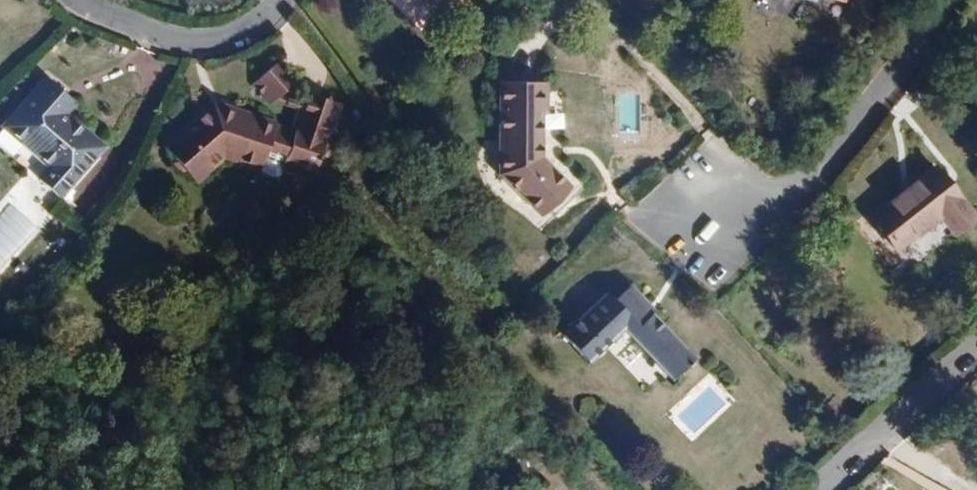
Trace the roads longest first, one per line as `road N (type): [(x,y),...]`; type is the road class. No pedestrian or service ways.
road 1 (residential): [(708,264),(784,196),(871,98),(940,0)]
road 2 (residential): [(277,0),(252,25),(190,41),(80,0)]
road 3 (residential): [(830,489),(976,352)]

